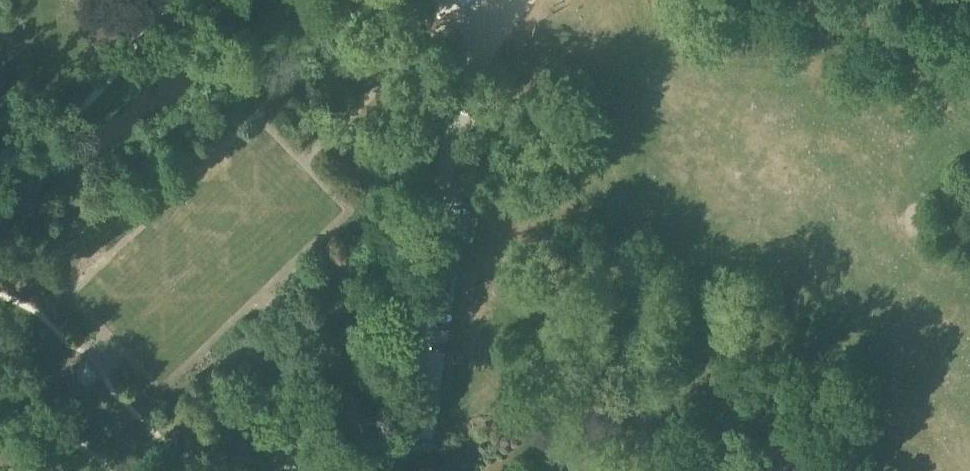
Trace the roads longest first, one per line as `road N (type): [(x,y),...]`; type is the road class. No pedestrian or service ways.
road 1 (residential): [(397,470),(464,86),(520,0)]

